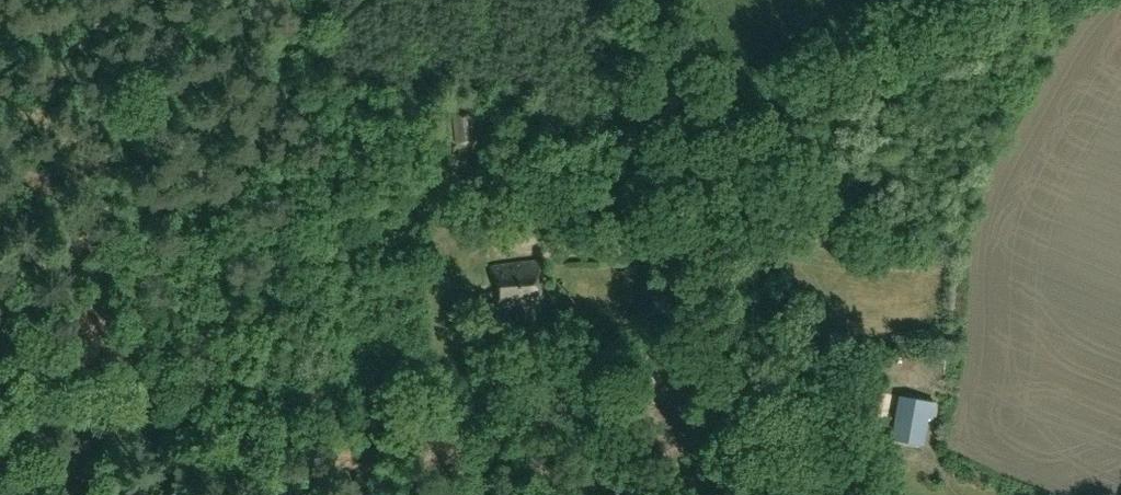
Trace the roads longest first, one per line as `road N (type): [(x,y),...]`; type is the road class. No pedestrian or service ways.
road 1 (track): [(744,494),(667,57)]
road 2 (track): [(702,256),(557,254)]

